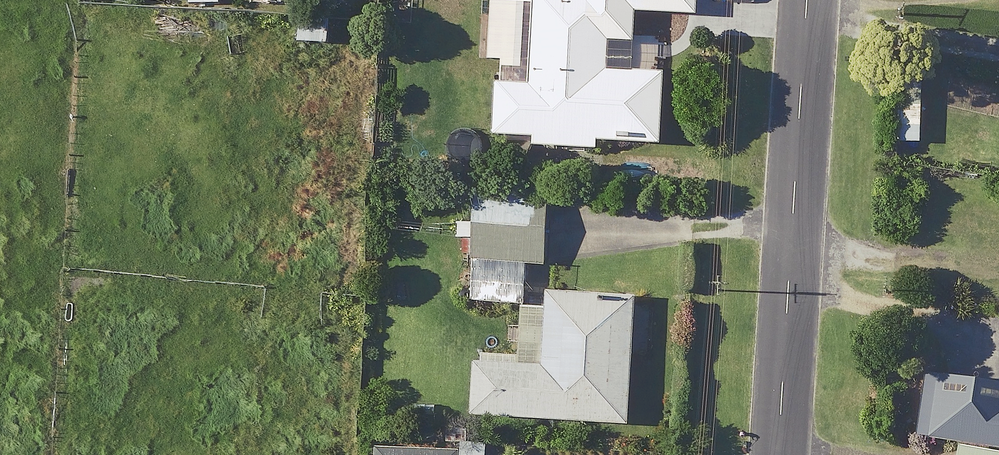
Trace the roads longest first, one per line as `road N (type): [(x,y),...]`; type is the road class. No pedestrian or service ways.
road 1 (residential): [(778,454),(809,0)]

